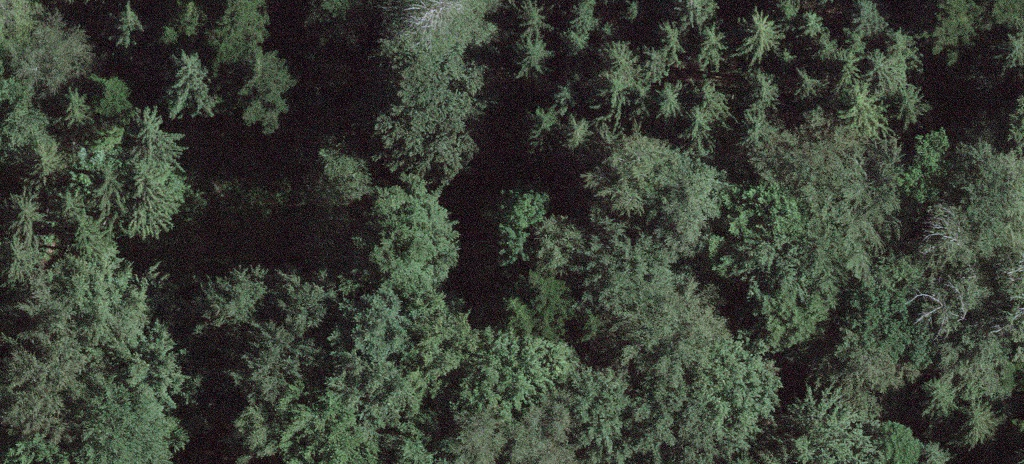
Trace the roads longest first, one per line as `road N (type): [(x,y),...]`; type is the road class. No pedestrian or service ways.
road 1 (track): [(0,313),(251,278),(668,176),(965,158)]
road 2 (track): [(650,463),(965,158)]
road 3 (track): [(161,0),(0,242)]

